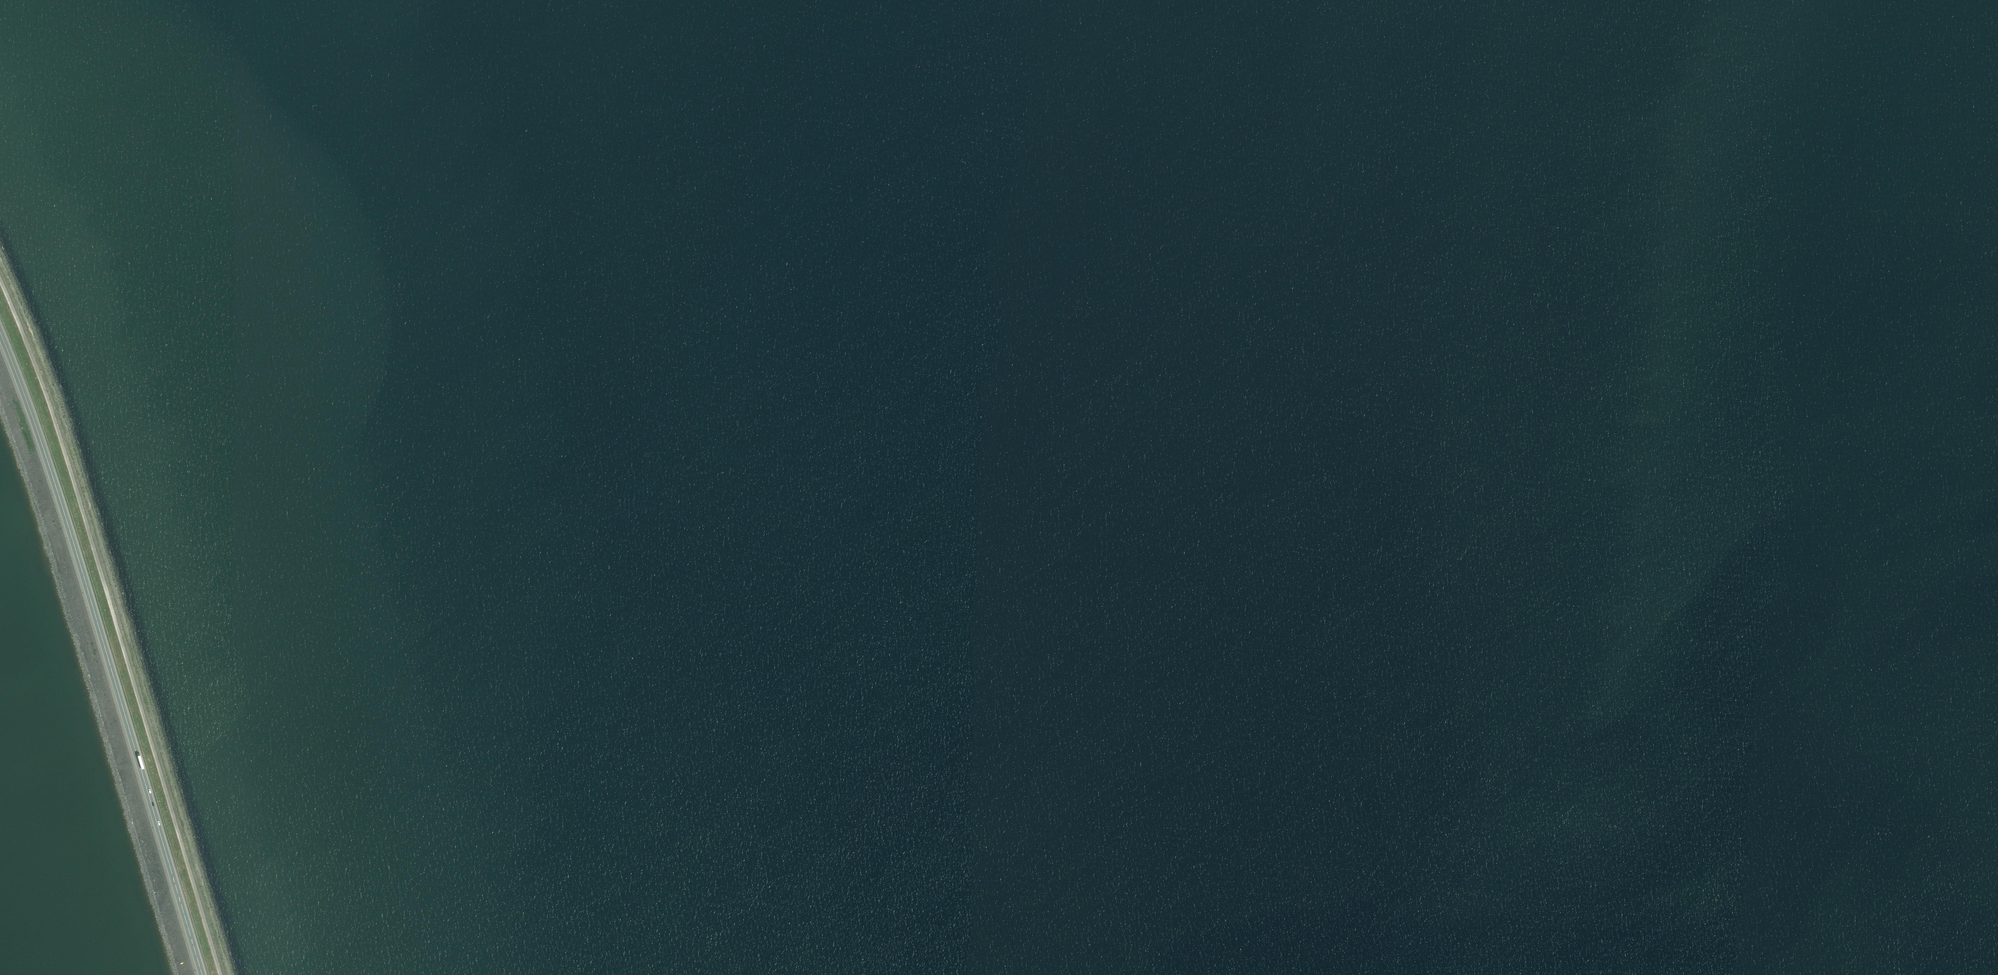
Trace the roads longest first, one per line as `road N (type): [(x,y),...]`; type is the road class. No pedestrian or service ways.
road 1 (trunk): [(202,974),(66,518),(0,333)]

